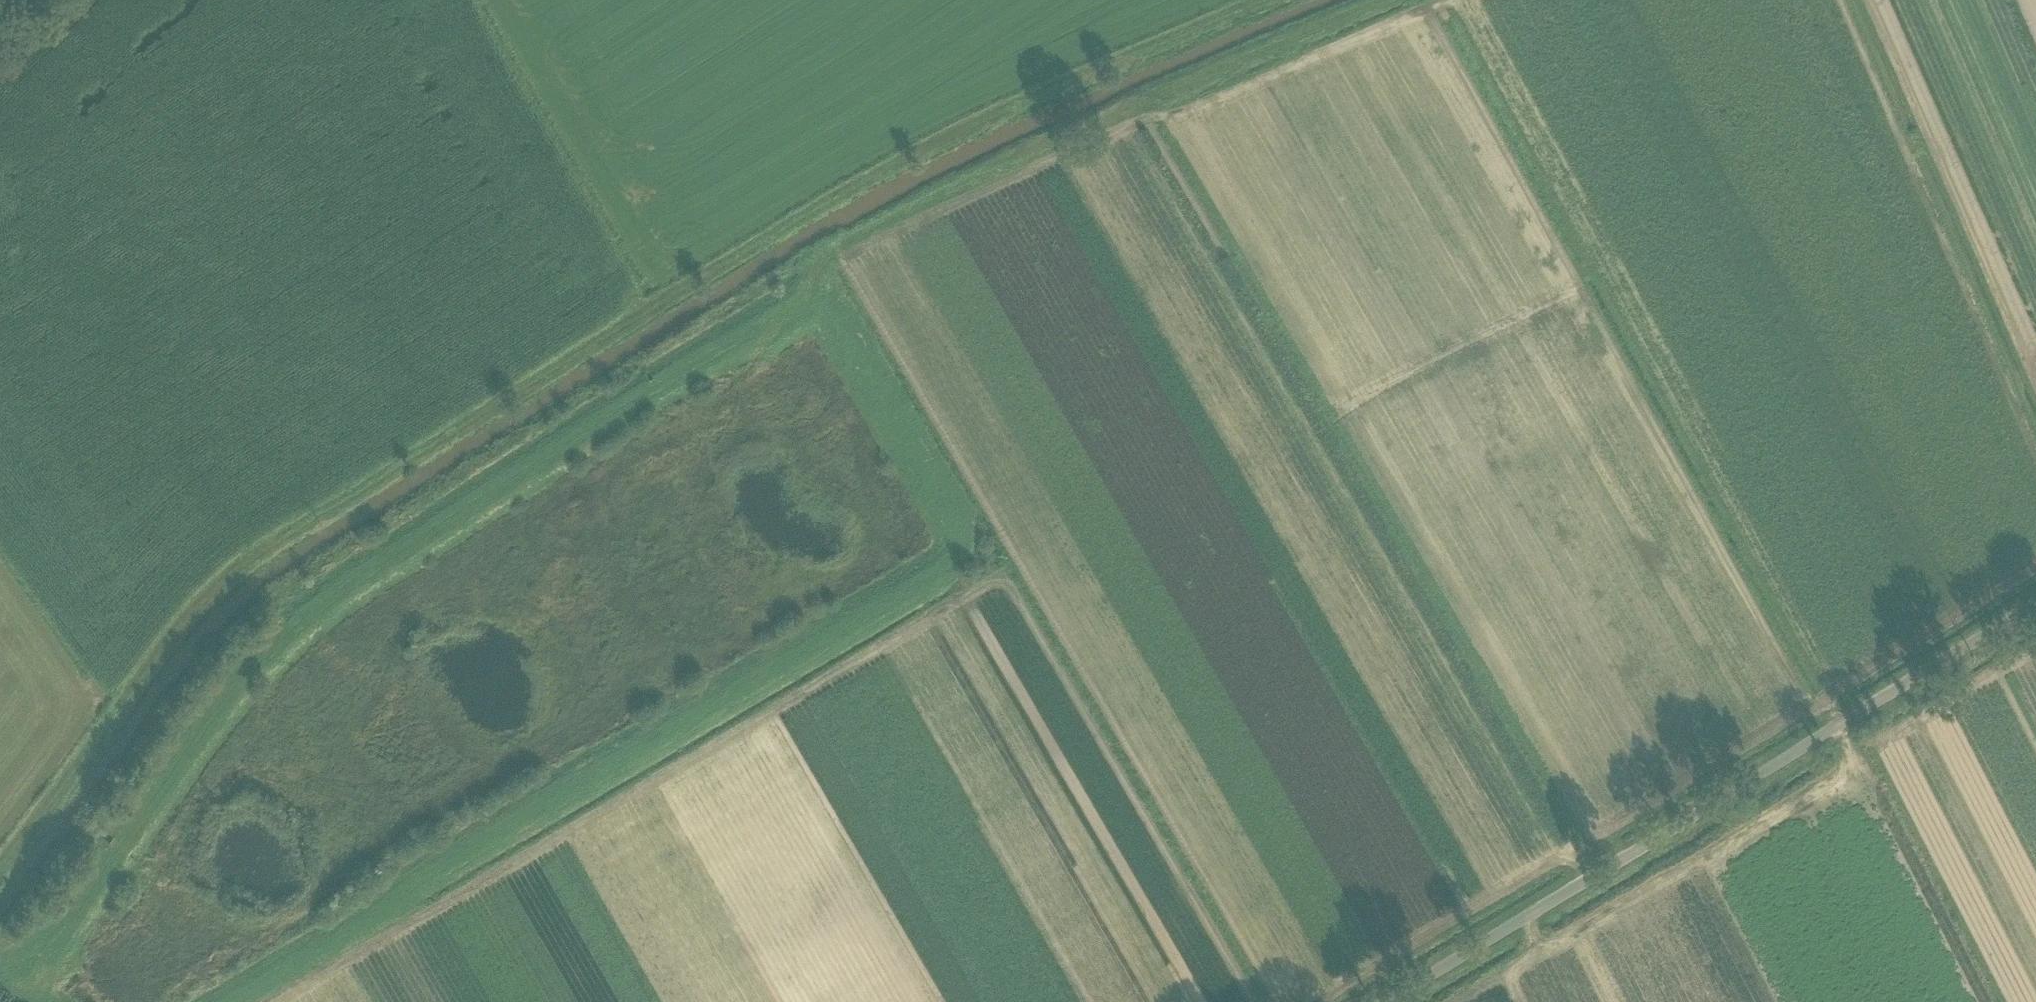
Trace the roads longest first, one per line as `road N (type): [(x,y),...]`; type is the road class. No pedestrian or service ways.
road 1 (unclassified): [(1363,1001),(2035,599)]

